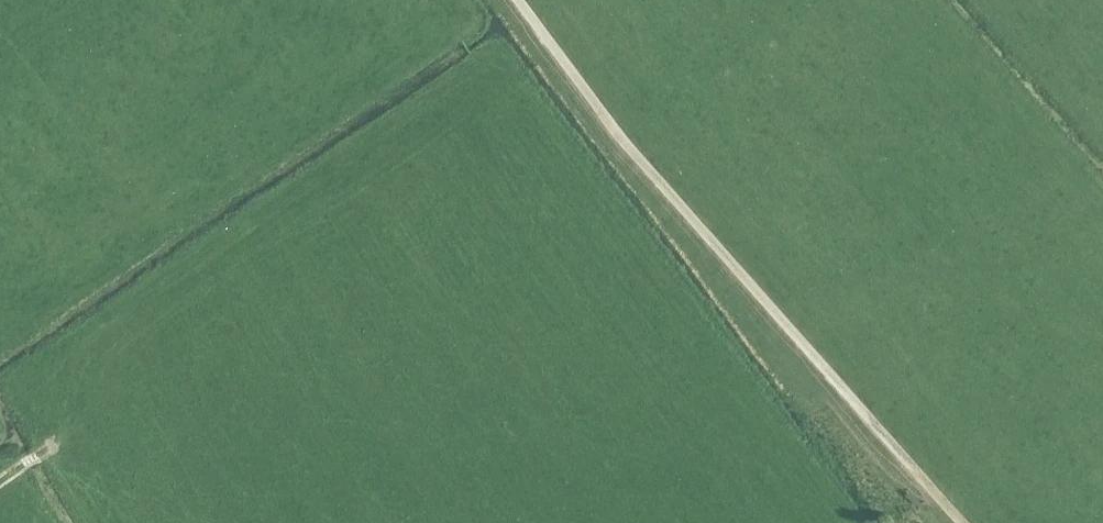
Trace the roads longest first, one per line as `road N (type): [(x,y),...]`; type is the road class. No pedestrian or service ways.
road 1 (track): [(518,0),(627,144),(960,522)]

